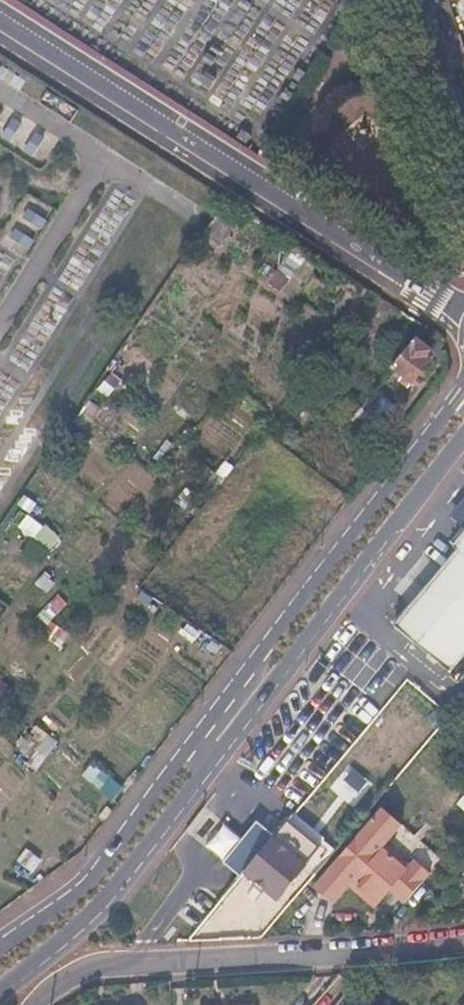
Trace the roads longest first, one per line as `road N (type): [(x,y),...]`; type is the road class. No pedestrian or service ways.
road 1 (secondary): [(463,389),(94,879),(0,948)]
road 2 (secondary): [(0,987),(109,892),(463,434)]
road 3 (residential): [(463,310),(0,17)]
road 4 (residential): [(463,937),(100,962),(38,1004)]
road 5 (secondary): [(463,144),(407,0)]

